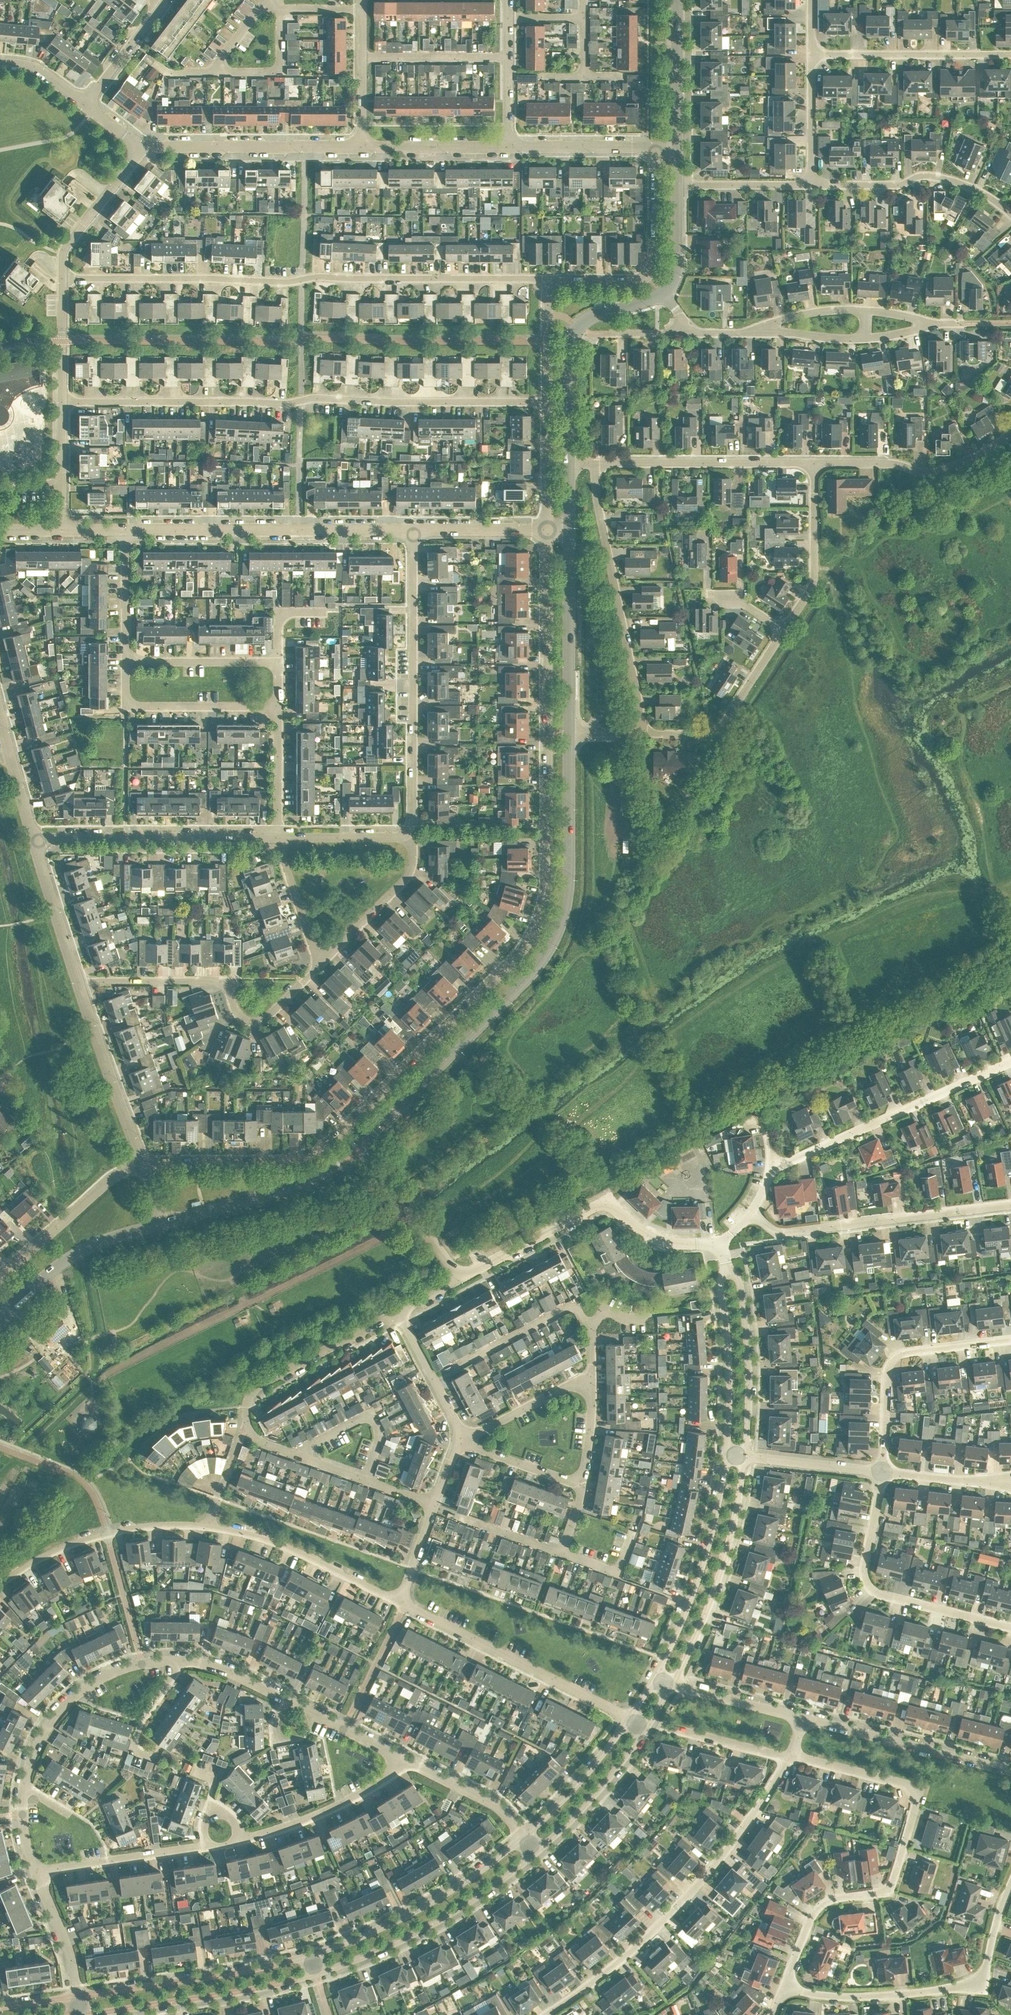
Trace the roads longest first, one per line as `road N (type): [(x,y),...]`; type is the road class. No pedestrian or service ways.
road 1 (residential): [(548,530),(547,883),(524,950),(325,1147),(287,1162),(142,1165)]
road 2 (residential): [(553,288),(544,280),(61,279)]
road 3 (tertiary): [(569,733),(569,879),(557,935),(532,974),(359,1146)]
road 4 (residential): [(63,401),(547,402)]
road 5 (residential): [(784,1988),(820,1905),(891,1886),(917,1801),(907,1785),(794,1756)]
road 6 (residential): [(790,1759),(684,1900),(547,2014)]
road 7 (residential): [(413,837),(415,530)]
road 8 (residential): [(784,1988),(850,1996),(970,1983),(984,1976),(1010,1882)]
road 9 (residential): [(80,988),(216,981),(229,983),(240,1017),(258,1023),(324,961)]
road 10 (residential): [(127,532),(415,530)]
road 11 (unclassified): [(460,1279),(599,1205),(658,1240),(719,1242)]
road 12 (residential): [(596,463),(643,735)]
road 13 (residential): [(1010,1628),(870,1588),(865,1567),(883,1471)]
road 14 (residential): [(1010,1203),(786,1231),(754,1212)]
road 15 (residential): [(772,1163),(1010,1062)]
road 16 (residential): [(628,1717),(398,1602)]
road 17 (unclassified): [(315,1973),(436,1923),(536,1852)]
road 18 (unclassified): [(524,1836),(427,1905),(309,1956)]
road 19 (residential): [(34,841),(278,837)]
road 20 (unclassified): [(675,1684),(727,1551),(746,1456)]
road 21 (unclassified): [(727,1453),(707,1548),(651,1678)]
road 22 (unclassified): [(80,2014),(315,1973)]
road 23 (unclassified): [(309,1956),(77,1996)]
road 24 (residential): [(1010,1340),(895,1358),(886,1376),(883,1471)]
road 25 (tertiary): [(663,292),(592,317),(572,337),(569,463)]
road 26 (residential): [(362,147),(136,147)]
road 27 (residential): [(655,149),(653,272),(633,283),(553,288)]
road 28 (residential): [(208,1527),(106,1535),(0,1584)]
road 29 (residential): [(814,463),(596,463)]
road 30 (residential): [(177,1661),(142,1663),(78,1694),(42,1737),(24,1789)]
road 31 (residential): [(804,1718),(1010,1771)]
road 32 (tertiary): [(359,1146),(299,1184),(164,1223)]
road 33 (residential): [(811,186),(943,178),(1010,215)]
road 34 (residential): [(1010,431),(934,473),(883,463),(814,463)]
road 35 (residential): [(398,1602),(277,1543),(208,1527)]
road 36 (residential): [(248,1425),(266,1444),(434,1503)]
road 37 (tertiary): [(569,531),(569,733)]
road 38 (residential): [(398,1311),(255,1388),(248,1425)]
road 39 (residential): [(279,707),(126,709),(125,663)]
road 40 (residential): [(279,707),(279,662),(125,663)]
road 41 (residential): [(1010,54),(812,54)]
road 42 (residential): [(786,631),(727,725),(706,735),(643,735)]
road 43 (unclassified): [(746,1456),(745,1317),(726,1264)]
road 44 (tertiary): [(164,1223),(79,1252),(0,1316)]
road 45 (unclassified): [(726,1264),(727,1453)]
road 46 (residential): [(142,1165),(80,988)]
road 47 (residential): [(142,1165),(106,1183),(0,1279)]
road 48 (residential): [(244,1839),(364,1792),(400,1758)]
road 49 (residential): [(814,463),(814,581),(786,631)]
road 50 (residential): [(37,1878),(205,1846)]
road 51 (unclassified): [(359,1146),(460,1279)]
road 52 (unclassified): [(536,1852),(600,1790),(646,1729)]
road 53 (residential): [(324,961),(410,875),(413,837)]
road 54 (unclassified): [(628,1717),(524,1836)]
road 55 (residential): [(136,147),(64,249),(61,279)]
road 56 (residential): [(80,988),(34,841)]
road 57 (tertiary): [(678,0),(677,150)]
road 58 (residential): [(524,1836),(501,1808),(400,1758)]
road 59 (residential): [(655,149),(508,147)]
road 60 (residential): [(508,58),(362,57)]
road 61 (residential): [(508,147),(362,147)]
road 62 (residential): [(398,1311),(466,1439)]
road 63 (residential): [(466,1439),(574,1383),(592,1382)]
road 64 (residential): [(883,1471),(746,1456)]
road 65 (residential): [(278,837),(413,837)]
road 66 (residential): [(34,841),(0,711)]
road 67 (residential): [(675,1684),(804,1718)]
road 68 (residential): [(415,530),(548,530)]
road 69 (residential): [(678,186),(811,186)]
road 70 (residential): [(324,961),(278,837)]
road 71 (residential): [(812,54),(811,186)]
road 72 (residential): [(125,663),(127,532)]
road 73 (residential): [(63,401),(64,532)]
road 74 (residential): [(278,837),(279,707)]
road 75 (residential): [(466,1439),(472,1448),(583,1486)]
road 76 (residential): [(547,402),(548,530)]
road 77 (residential): [(177,1661),(133,1751),(158,1760)]
road 78 (residential): [(219,72),(280,75),(280,10)]
road 79 (residential): [(37,1878),(70,1954),(77,1996)]
road 80 (residential): [(159,5),(84,105)]
road 81 (residential): [(61,279),(63,401)]

